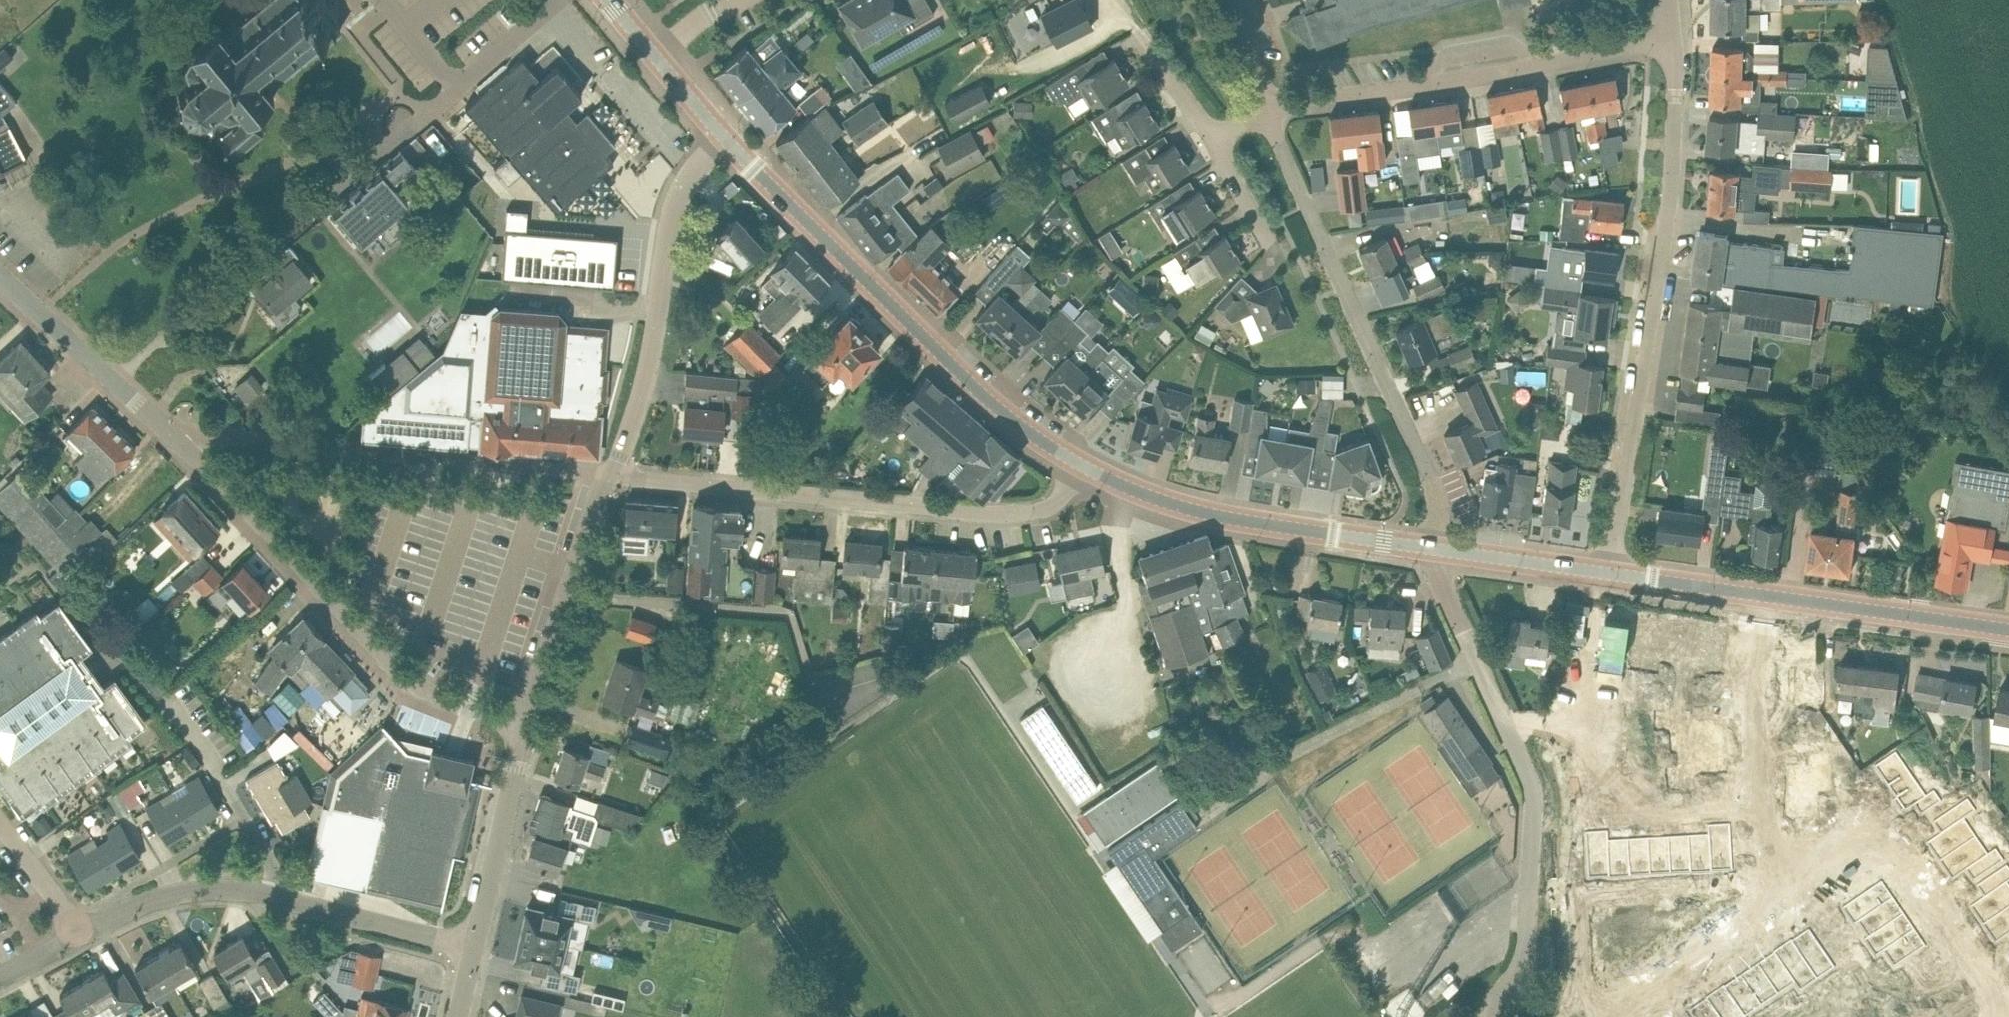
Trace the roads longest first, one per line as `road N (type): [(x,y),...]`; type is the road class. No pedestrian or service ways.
road 1 (residential): [(526,723),(474,711),(405,679),(240,501),(114,381)]
road 2 (residential): [(1608,575),(1683,100),(1682,38)]
road 3 (residential): [(607,475),(1005,513),(1040,510),(1083,467)]
road 4 (unclassified): [(1490,1016),(1526,927),(1532,786),(1439,583),(1436,549)]
road 5 (secondary): [(1083,467),(961,376),(725,137)]
road 6 (residential): [(1266,109),(1421,459),(1436,549)]
road 7 (residential): [(1682,38),(1266,109)]
road 8 (residential): [(475,949),(268,896),(207,891),(149,899),(84,934)]
road 9 (secondary): [(1436,549),(1183,506),(1083,467)]
road 10 (unclassified): [(607,475),(644,381),(673,211),(725,137)]
road 11 (residential): [(2005,1016),(1881,835),(1796,892)]
road 12 (residential): [(1796,892),(1753,840),(1744,809),(1748,594)]
road 13 (secondary): [(2008,628),(1748,594)]
road 14 (unclassified): [(526,723),(607,475)]
road 15 (unclassified): [(475,949),(526,723)]
road 16 (residential): [(1796,892),(1611,1016)]
road 17 (residential): [(114,381),(271,246)]
road 18 (secondary): [(1608,575),(1436,549)]
road 19 (residential): [(555,0),(426,113)]
road 20 (unclassified): [(0,742),(133,643)]
road 21 (residential): [(114,381),(0,277)]
road 22 (secondary): [(1748,594),(1608,575)]
road 23 (residential): [(84,934),(0,822)]
road 24 (residential): [(1208,143),(1145,36)]

